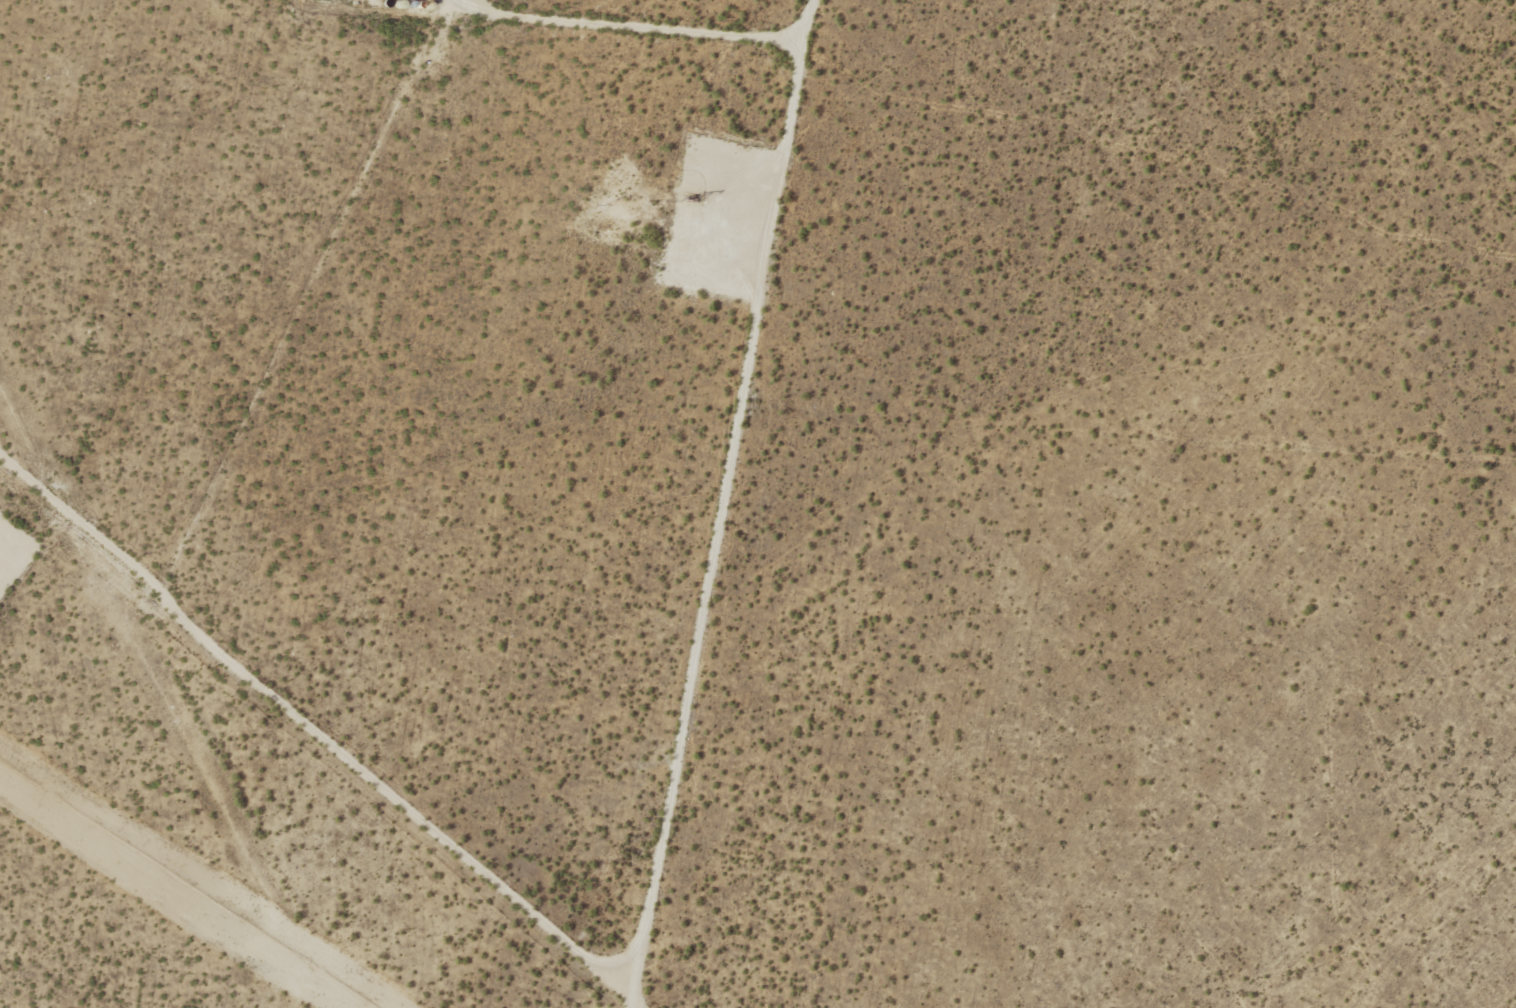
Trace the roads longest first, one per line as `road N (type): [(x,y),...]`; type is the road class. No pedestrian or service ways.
road 1 (track): [(812,0),(631,1007)]
road 2 (track): [(735,425),(814,412),(1515,451)]

